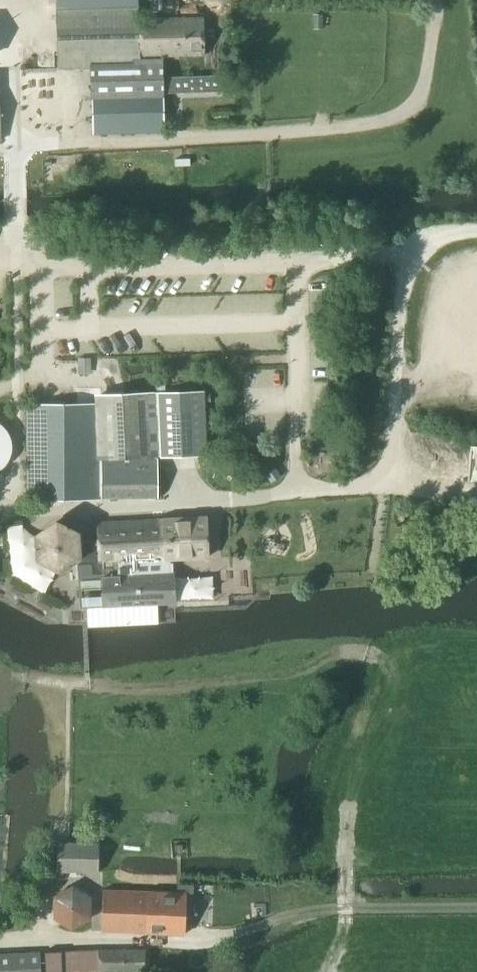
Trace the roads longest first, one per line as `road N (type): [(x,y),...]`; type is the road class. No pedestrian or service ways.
road 1 (track): [(430,0),(423,93),(395,118),(162,141),(18,143)]
road 2 (track): [(476,909),(310,912),(222,938),(0,943)]
road 3 (track): [(0,3),(16,3),(20,393),(0,397)]
road 4 (track): [(293,494),(158,511),(33,516),(0,508)]

